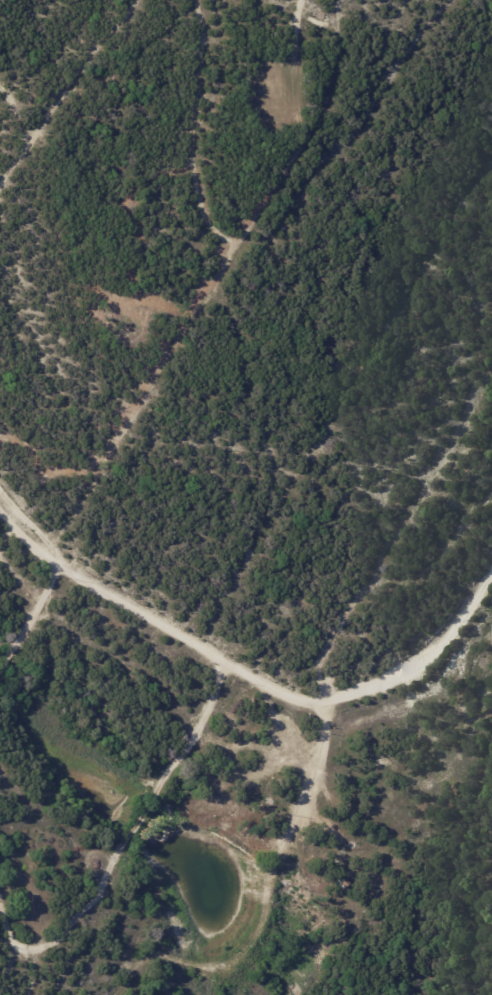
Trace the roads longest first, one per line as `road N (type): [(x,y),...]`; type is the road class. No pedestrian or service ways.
road 1 (residential): [(491,582),(384,677),(308,707),(62,571),(0,499)]

